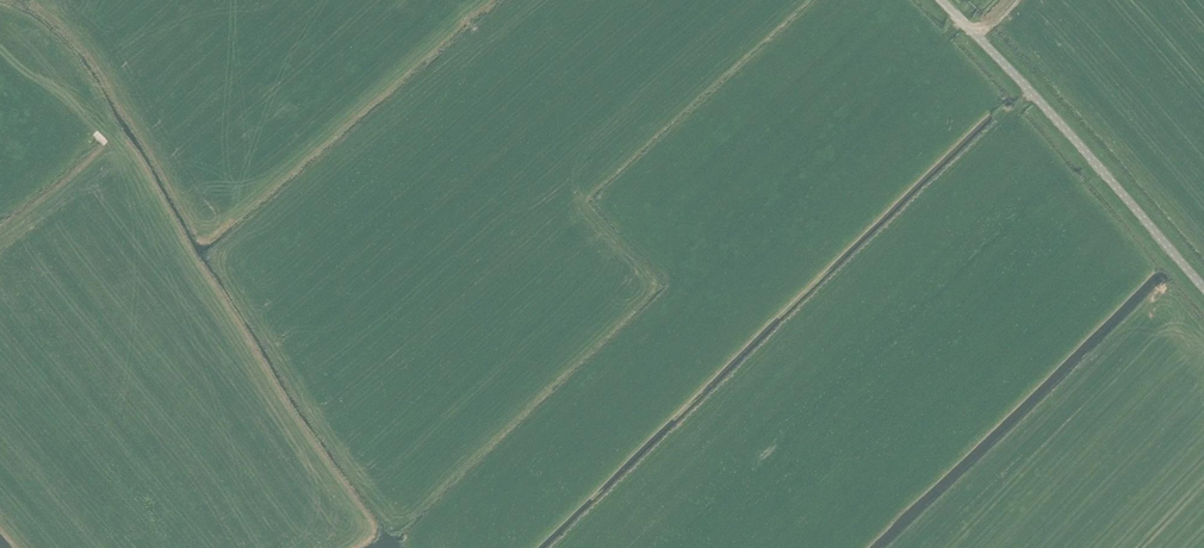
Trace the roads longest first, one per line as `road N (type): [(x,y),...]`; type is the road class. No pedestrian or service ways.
road 1 (tertiary): [(1203,293),(942,0)]

